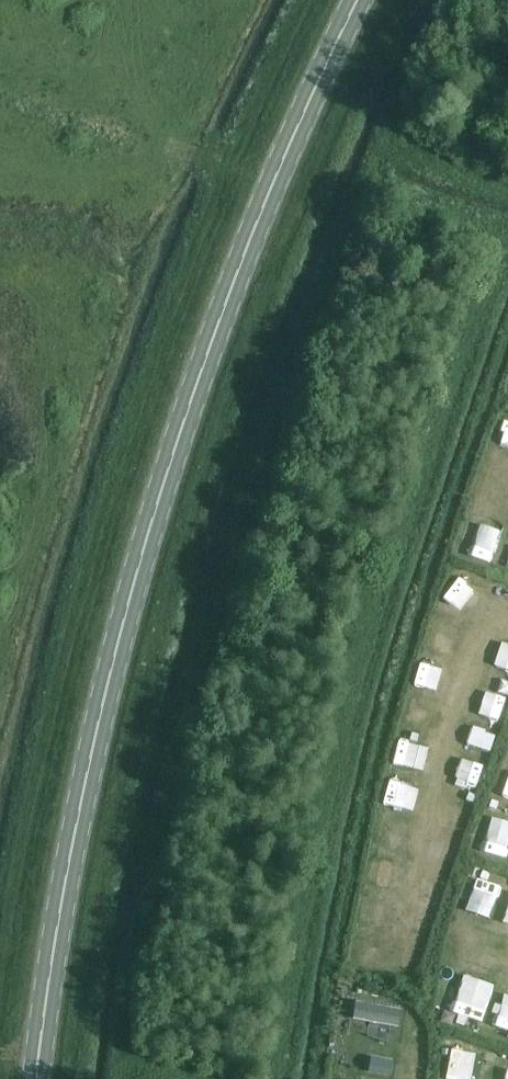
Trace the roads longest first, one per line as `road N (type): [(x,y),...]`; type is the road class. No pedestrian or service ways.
road 1 (primary): [(38,1078),(72,843),(125,613),(187,403),(285,164),(363,0)]

